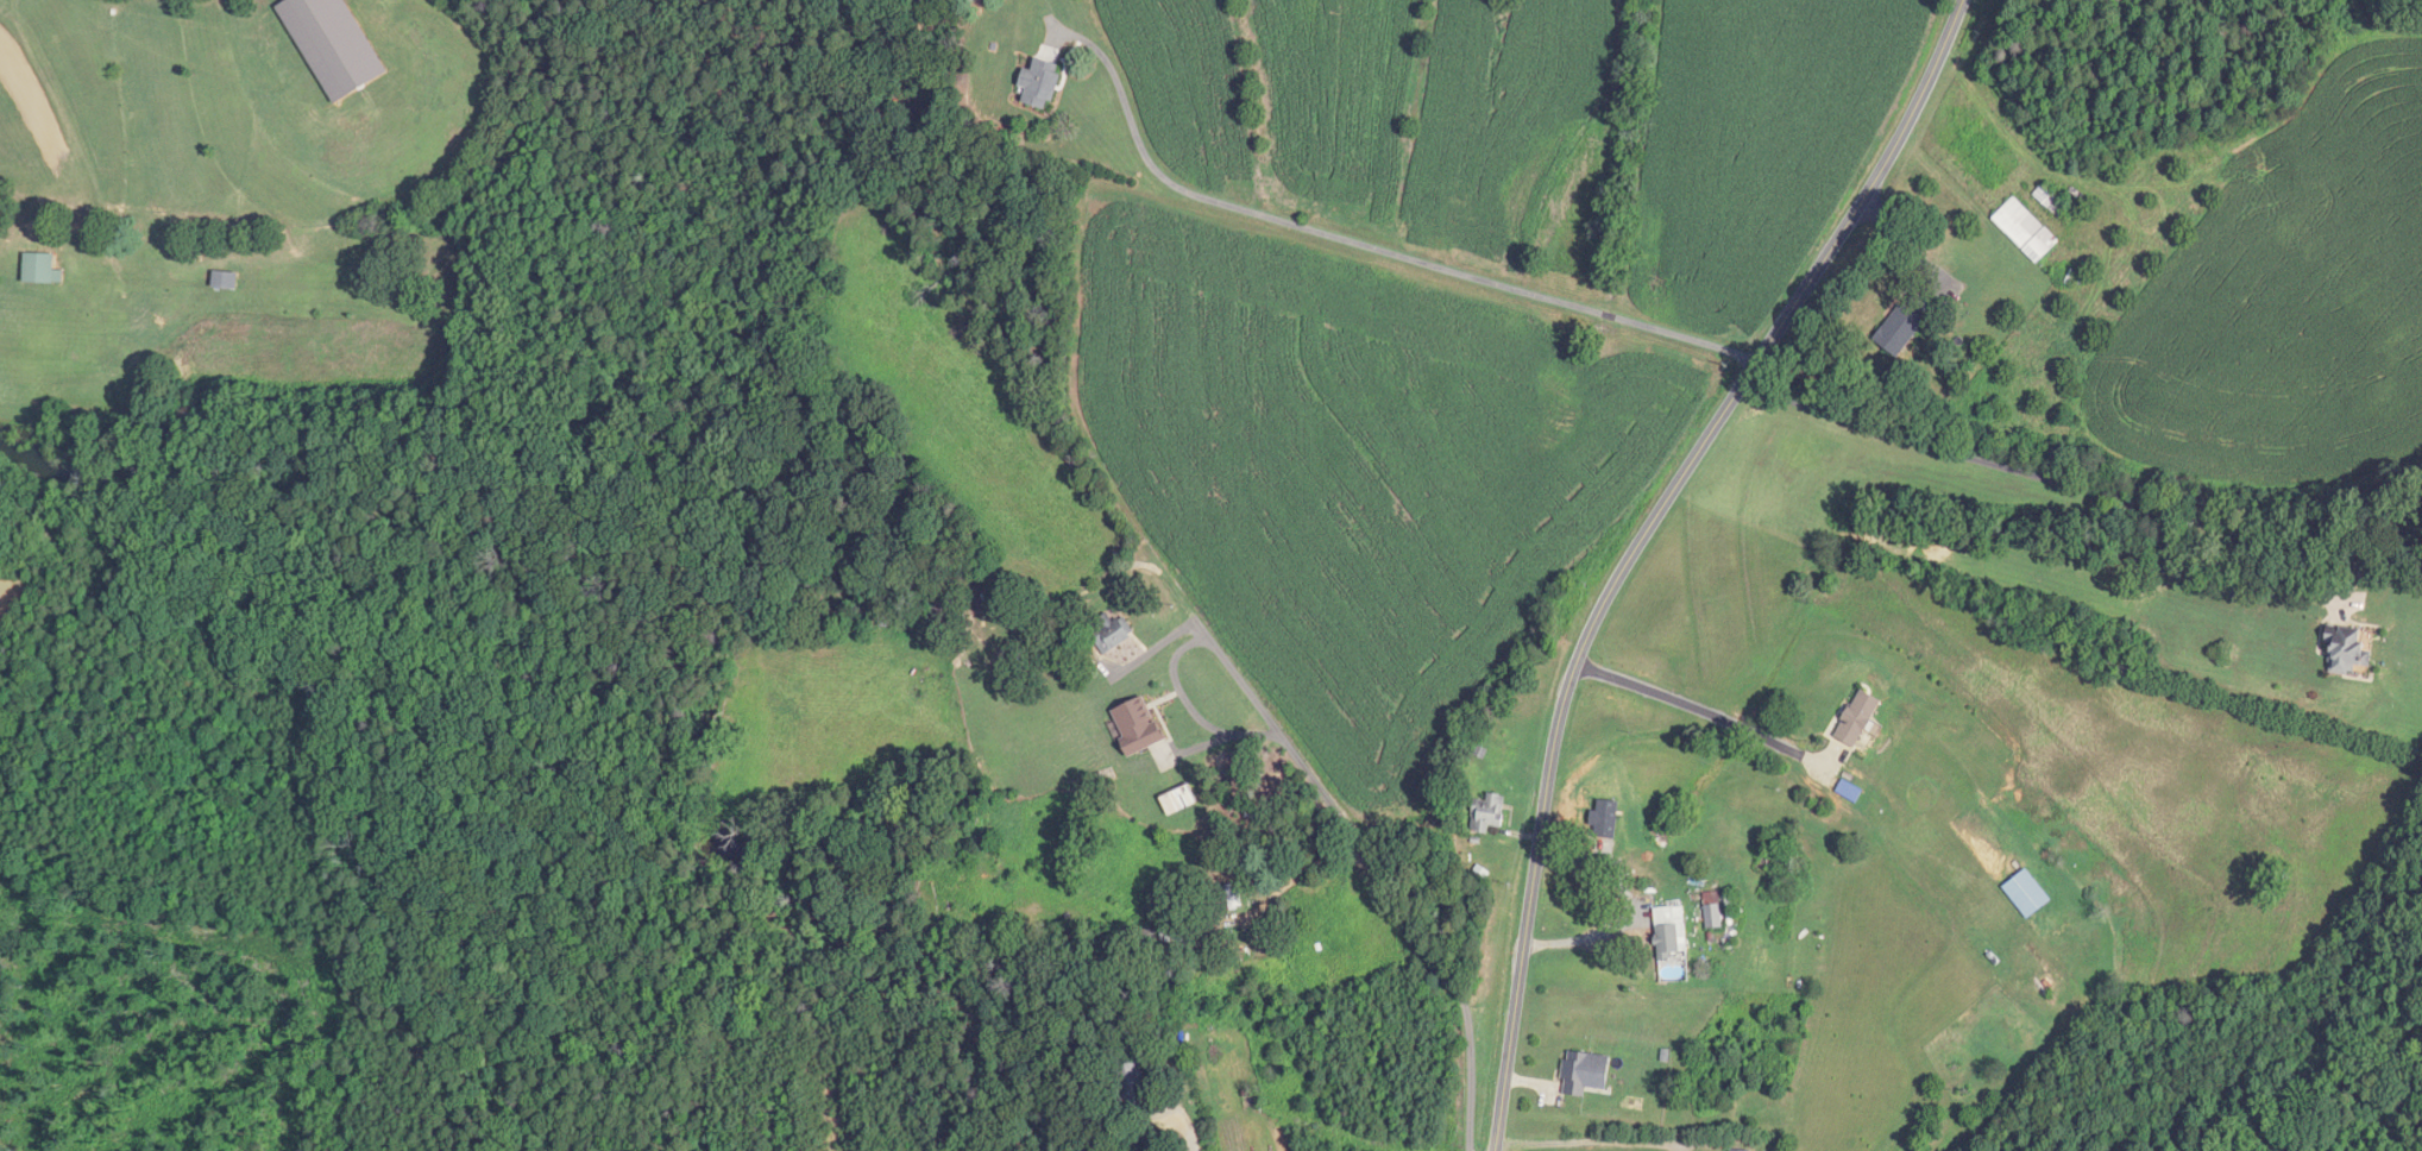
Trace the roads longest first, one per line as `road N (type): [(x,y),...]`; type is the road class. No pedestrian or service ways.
road 1 (residential): [(1495,1150),(1556,730),(1590,630),(1888,161),(1962,0)]

